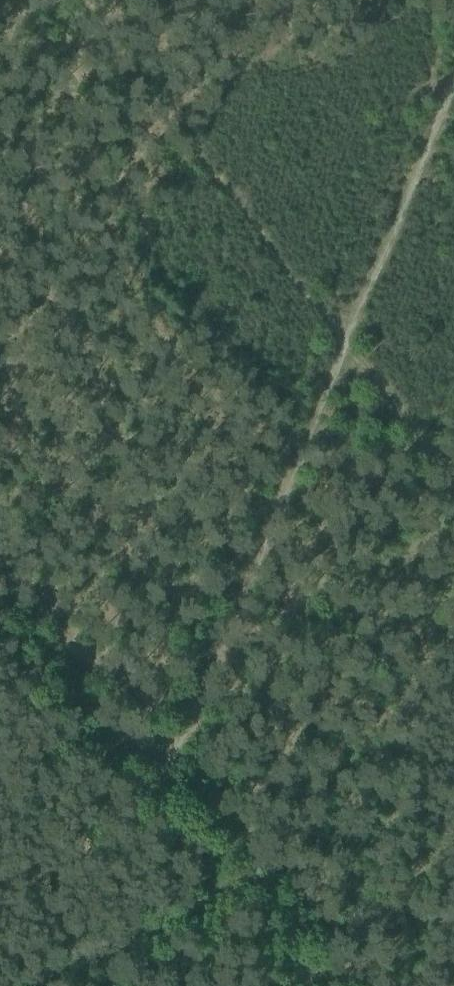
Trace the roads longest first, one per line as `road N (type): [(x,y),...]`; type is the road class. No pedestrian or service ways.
road 1 (track): [(173,808),(175,739),(348,344)]
road 2 (track): [(348,344),(99,0)]
road 3 (track): [(28,985),(213,891),(173,808)]
road 4 (track): [(348,344),(453,83)]

